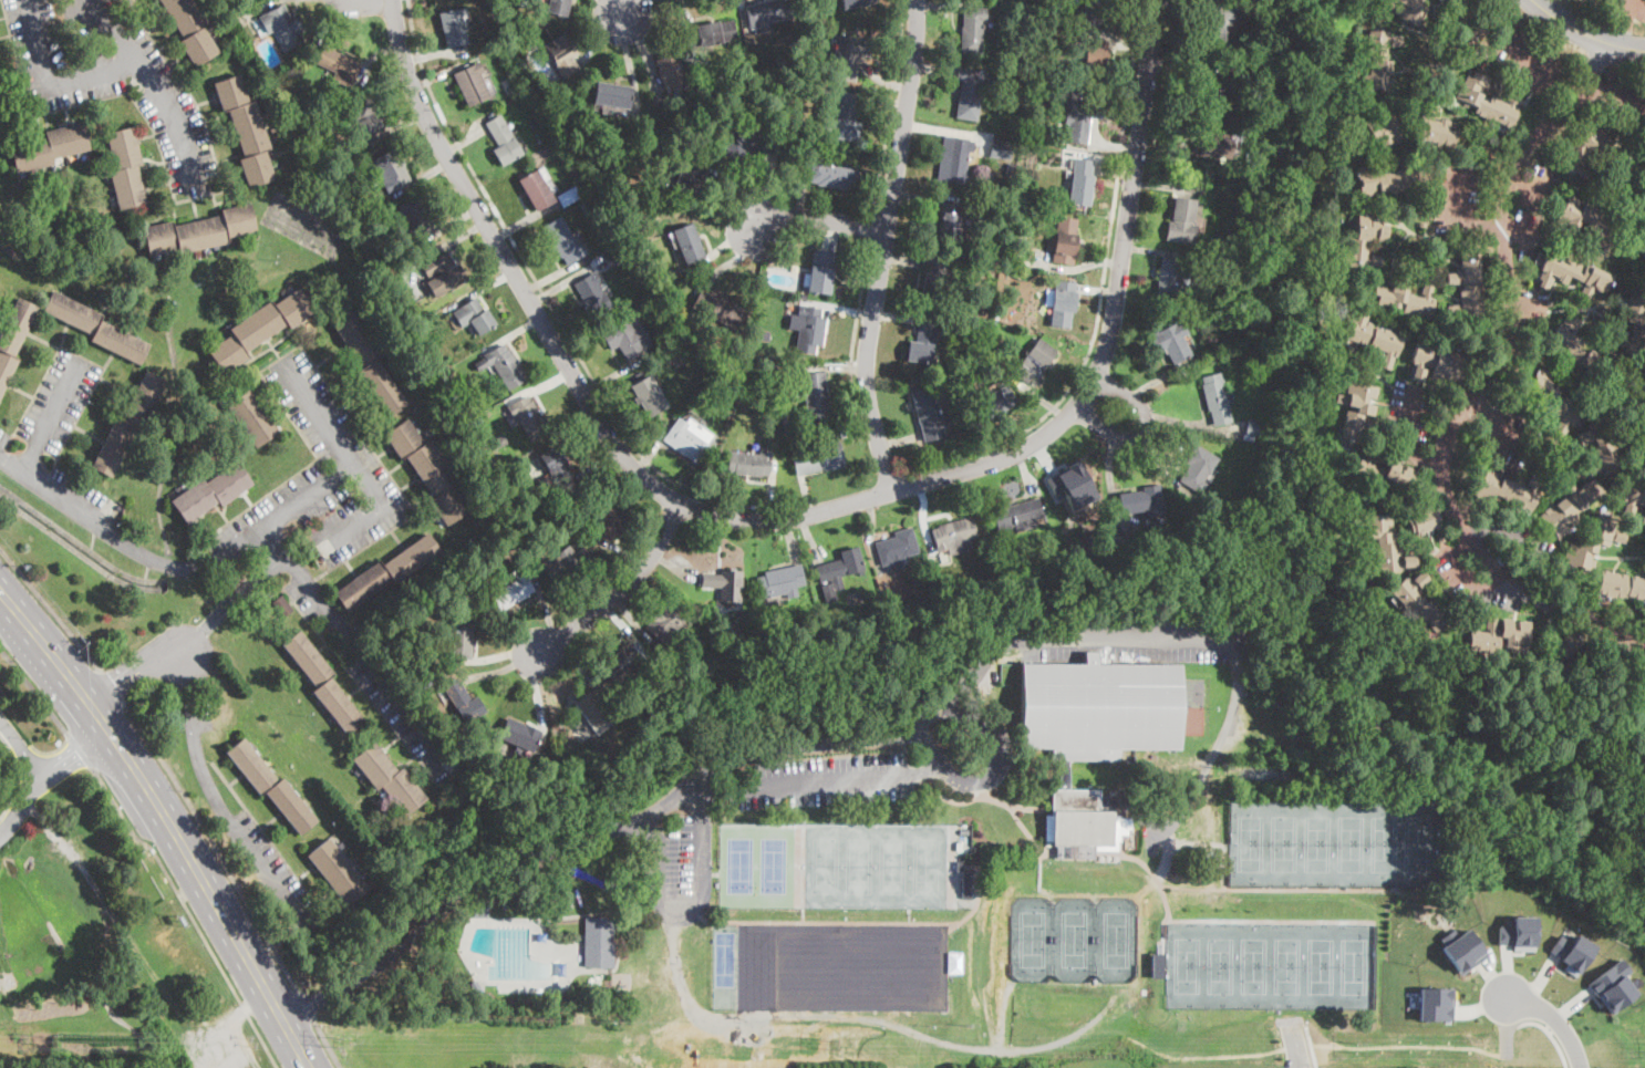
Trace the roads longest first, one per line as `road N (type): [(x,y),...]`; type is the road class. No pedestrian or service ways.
road 1 (residential): [(390,0),(427,121),(618,448),(677,505),(766,521),(1006,457),(1087,402),(1113,335),(1148,73),(1147,0)]
road 2 (residential): [(1644,639),(1496,579),(1453,510),(1438,444),(1493,364),(1508,292),(1507,183),(1611,43)]
road 3 (primary): [(0,601),(130,771),(309,1067)]
road 4 (residential): [(893,489),(871,415),(869,346),(910,96),(916,0)]
road 5 (residential): [(85,712),(199,632),(284,554)]
road 6 (residential): [(196,177),(163,92),(86,0)]
road 7 (residential): [(677,505),(654,553),(621,594),(540,653)]
road 8 (residential): [(1079,411),(1122,435),(1146,424),(1140,405),(1100,379)]
road 9 (residential): [(887,229),(789,217),(756,228)]
road 10 (residential): [(1644,50),(1580,31),(1534,0)]

